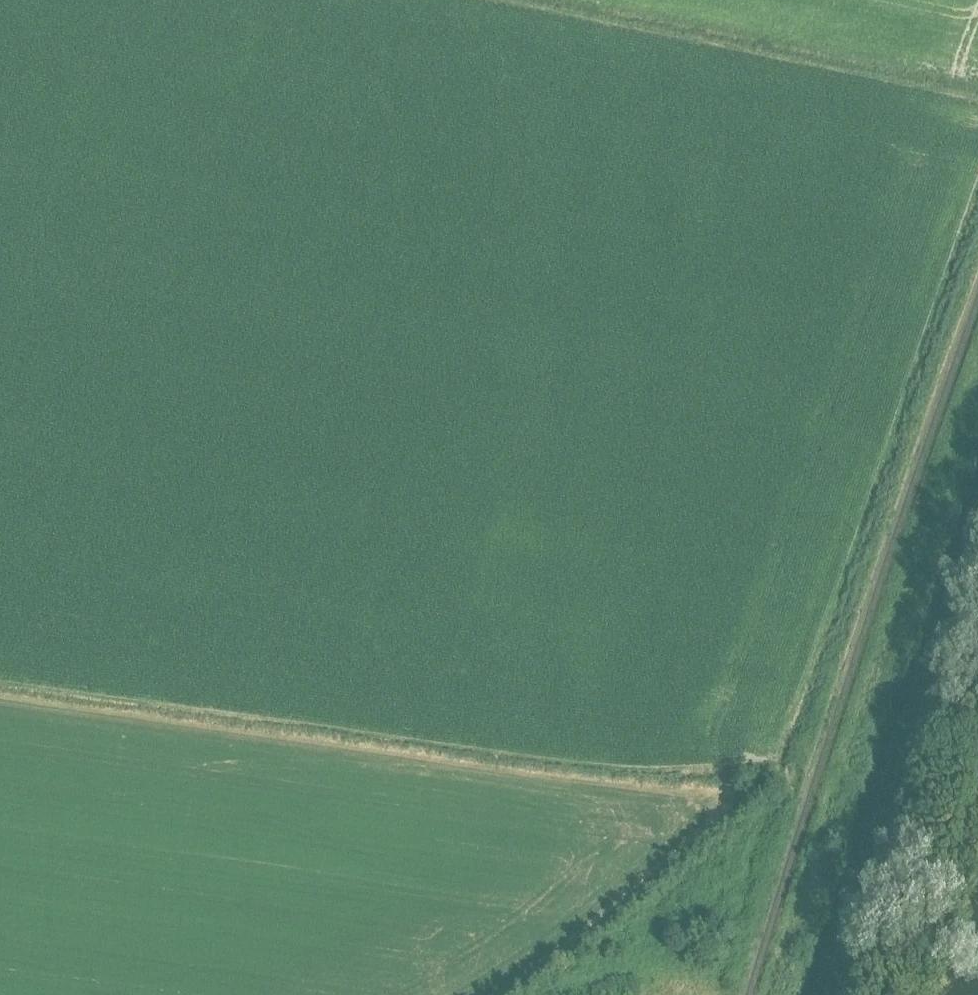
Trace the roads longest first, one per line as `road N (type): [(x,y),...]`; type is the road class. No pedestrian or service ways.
road 1 (track): [(790,994),(842,814),(977,417)]

